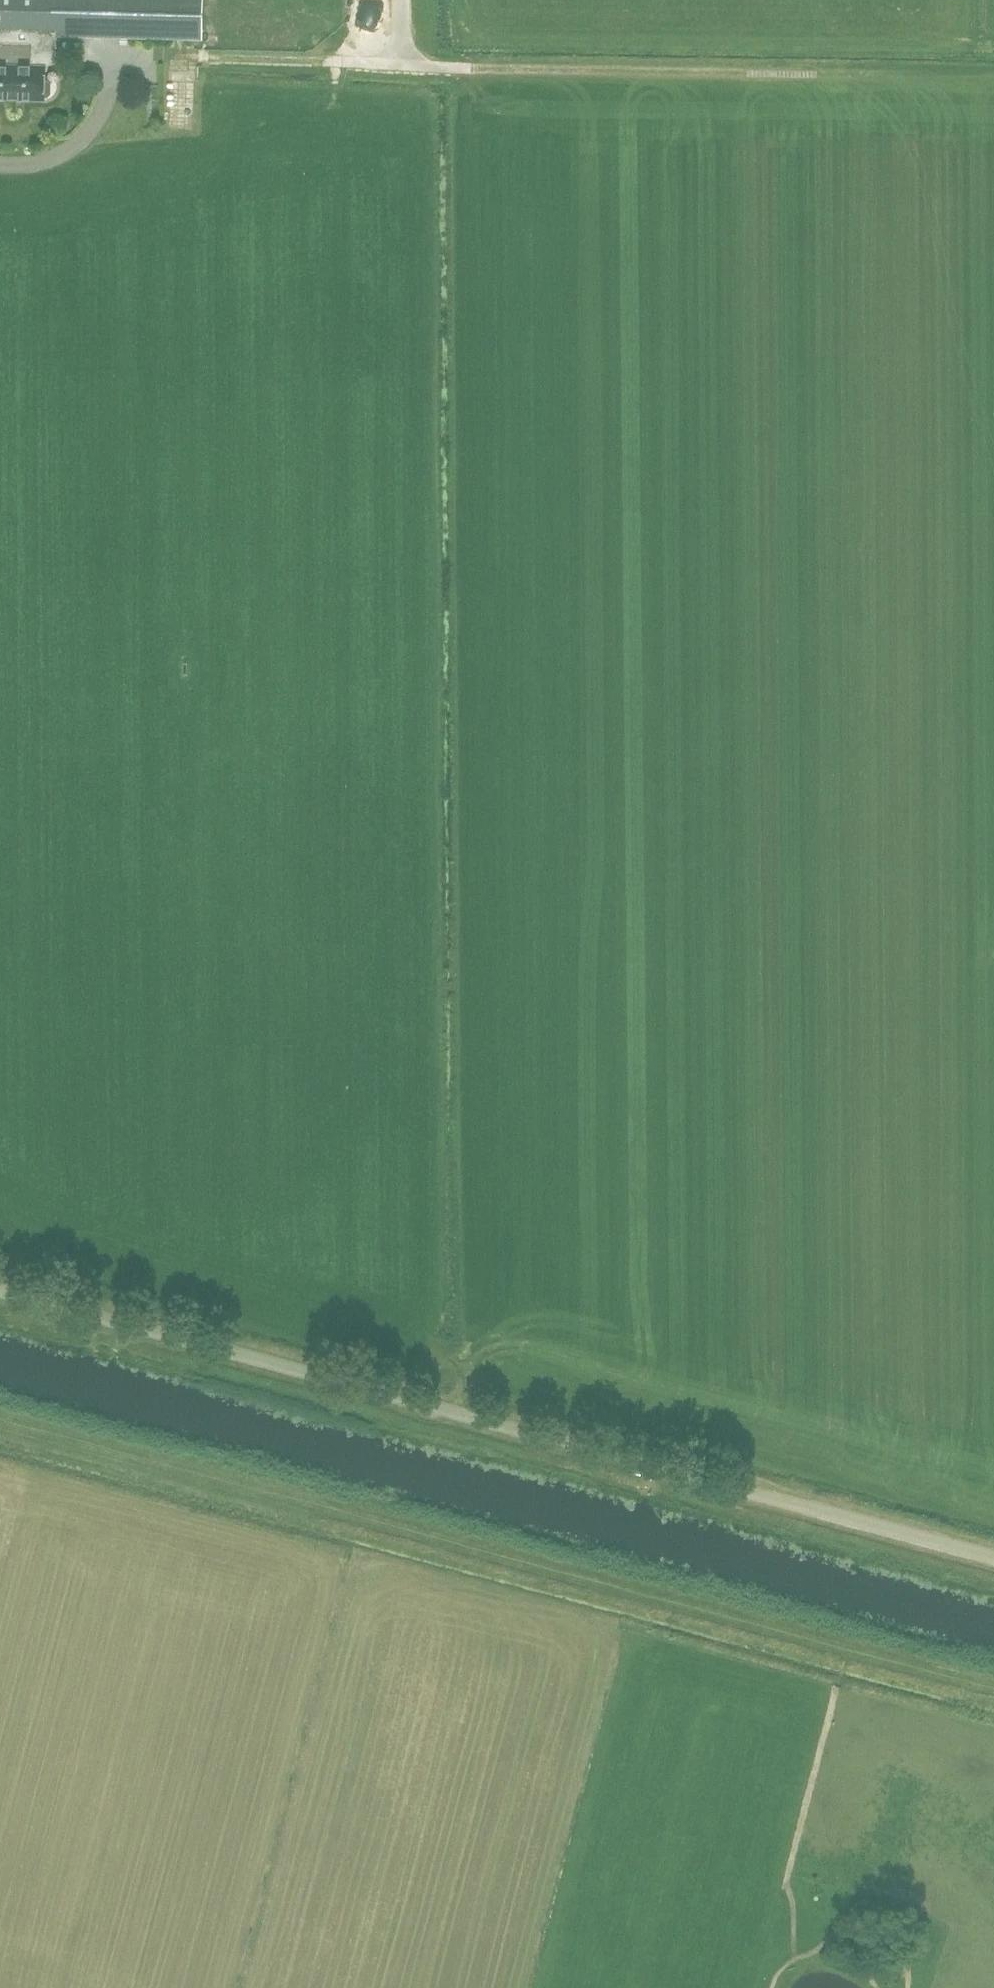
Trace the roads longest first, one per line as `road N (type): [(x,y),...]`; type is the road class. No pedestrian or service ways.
road 1 (unclassified): [(993,1554),(0,1288)]

